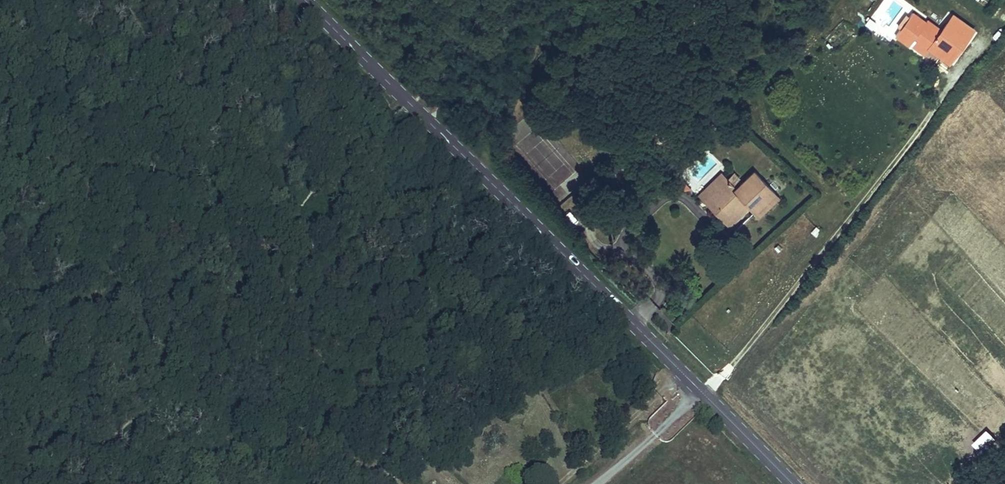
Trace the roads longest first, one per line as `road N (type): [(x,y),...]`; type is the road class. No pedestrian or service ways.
road 1 (secondary): [(303,0),(791,483)]

